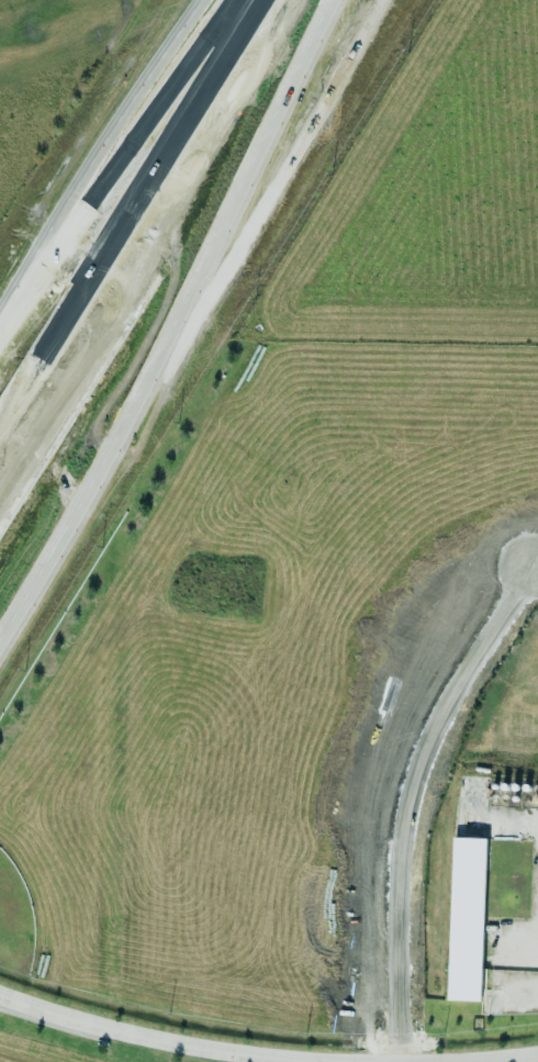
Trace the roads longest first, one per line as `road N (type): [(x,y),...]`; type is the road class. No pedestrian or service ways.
road 1 (trunk): [(0,644),(166,345),(330,0)]
road 2 (trunk): [(0,519),(318,0)]
road 3 (residential): [(399,1061),(396,860),(411,784),(451,691),(529,566)]
road 4 (trunk): [(260,0),(0,428)]
road 5 (trunk): [(233,0),(0,325)]
road 6 (tertiary): [(0,997),(88,1025),(233,1053),(370,1061)]

